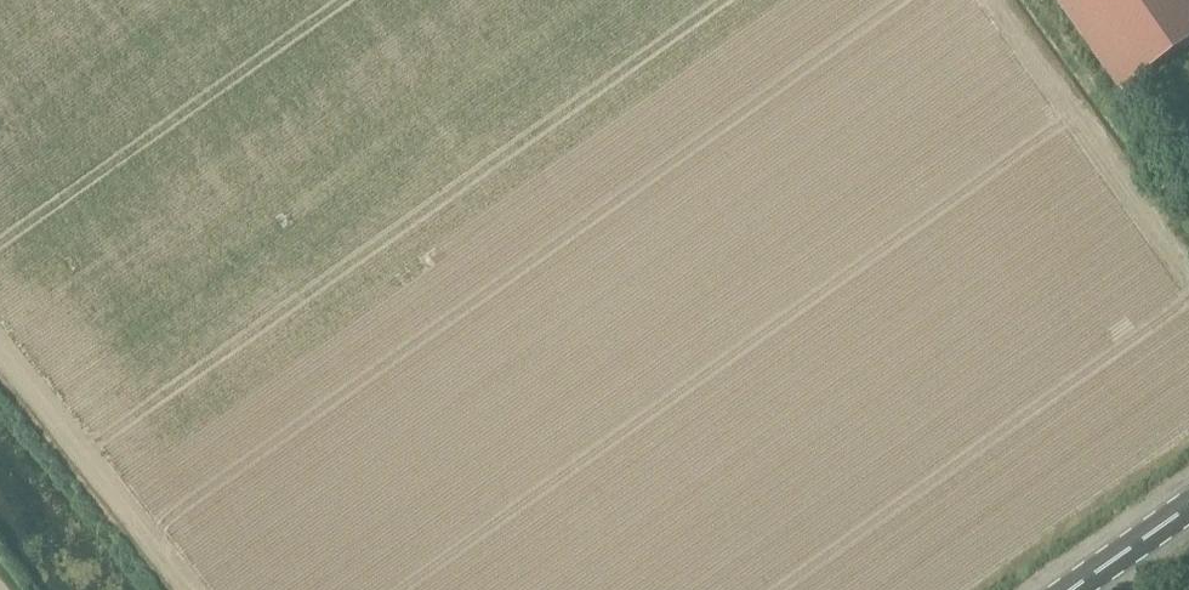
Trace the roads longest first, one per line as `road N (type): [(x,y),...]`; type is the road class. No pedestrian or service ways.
road 1 (primary): [(1076,589),(1188,511)]

